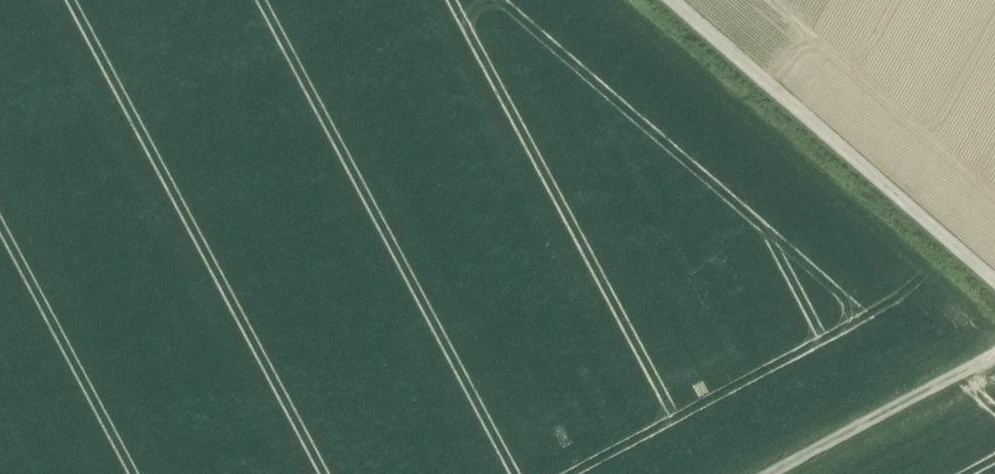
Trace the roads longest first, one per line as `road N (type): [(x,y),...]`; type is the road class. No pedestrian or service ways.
road 1 (track): [(662,0),(994,284)]
road 2 (track): [(994,357),(774,473)]

